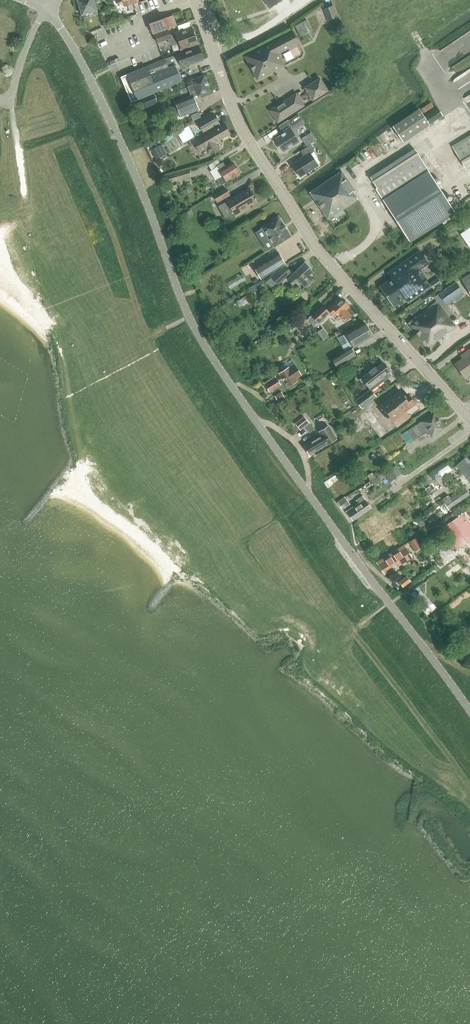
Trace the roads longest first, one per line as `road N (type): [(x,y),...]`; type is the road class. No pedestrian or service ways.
road 1 (unclassified): [(44,8),(113,124),(201,340),(469,712)]
road 2 (tertiary): [(469,418),(289,207),(235,110),(196,0)]

